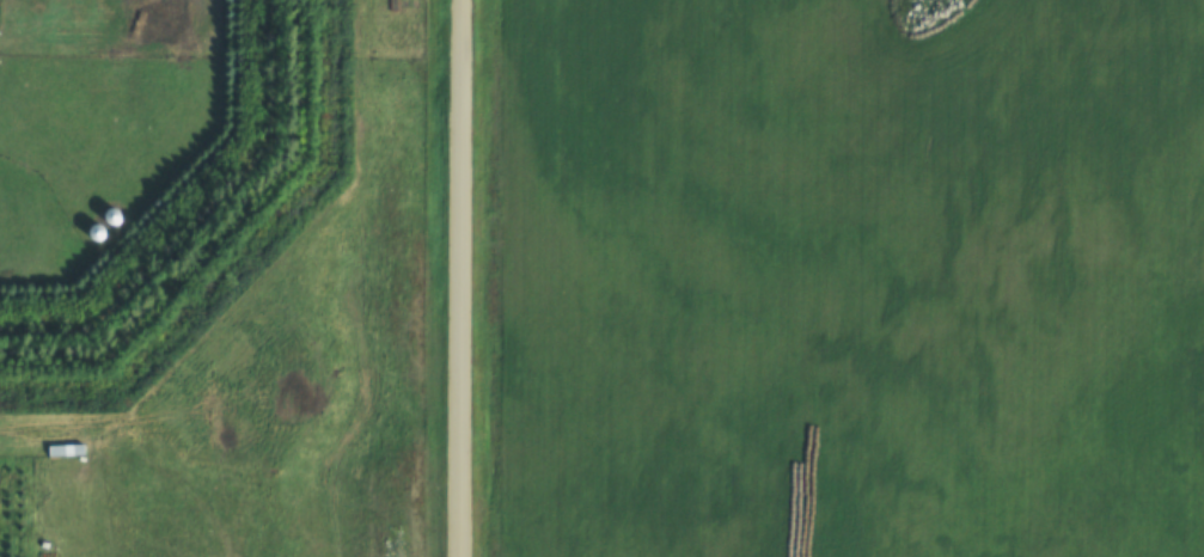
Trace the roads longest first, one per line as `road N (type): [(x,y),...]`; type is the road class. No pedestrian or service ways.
road 1 (residential): [(466,556),(467,0)]

